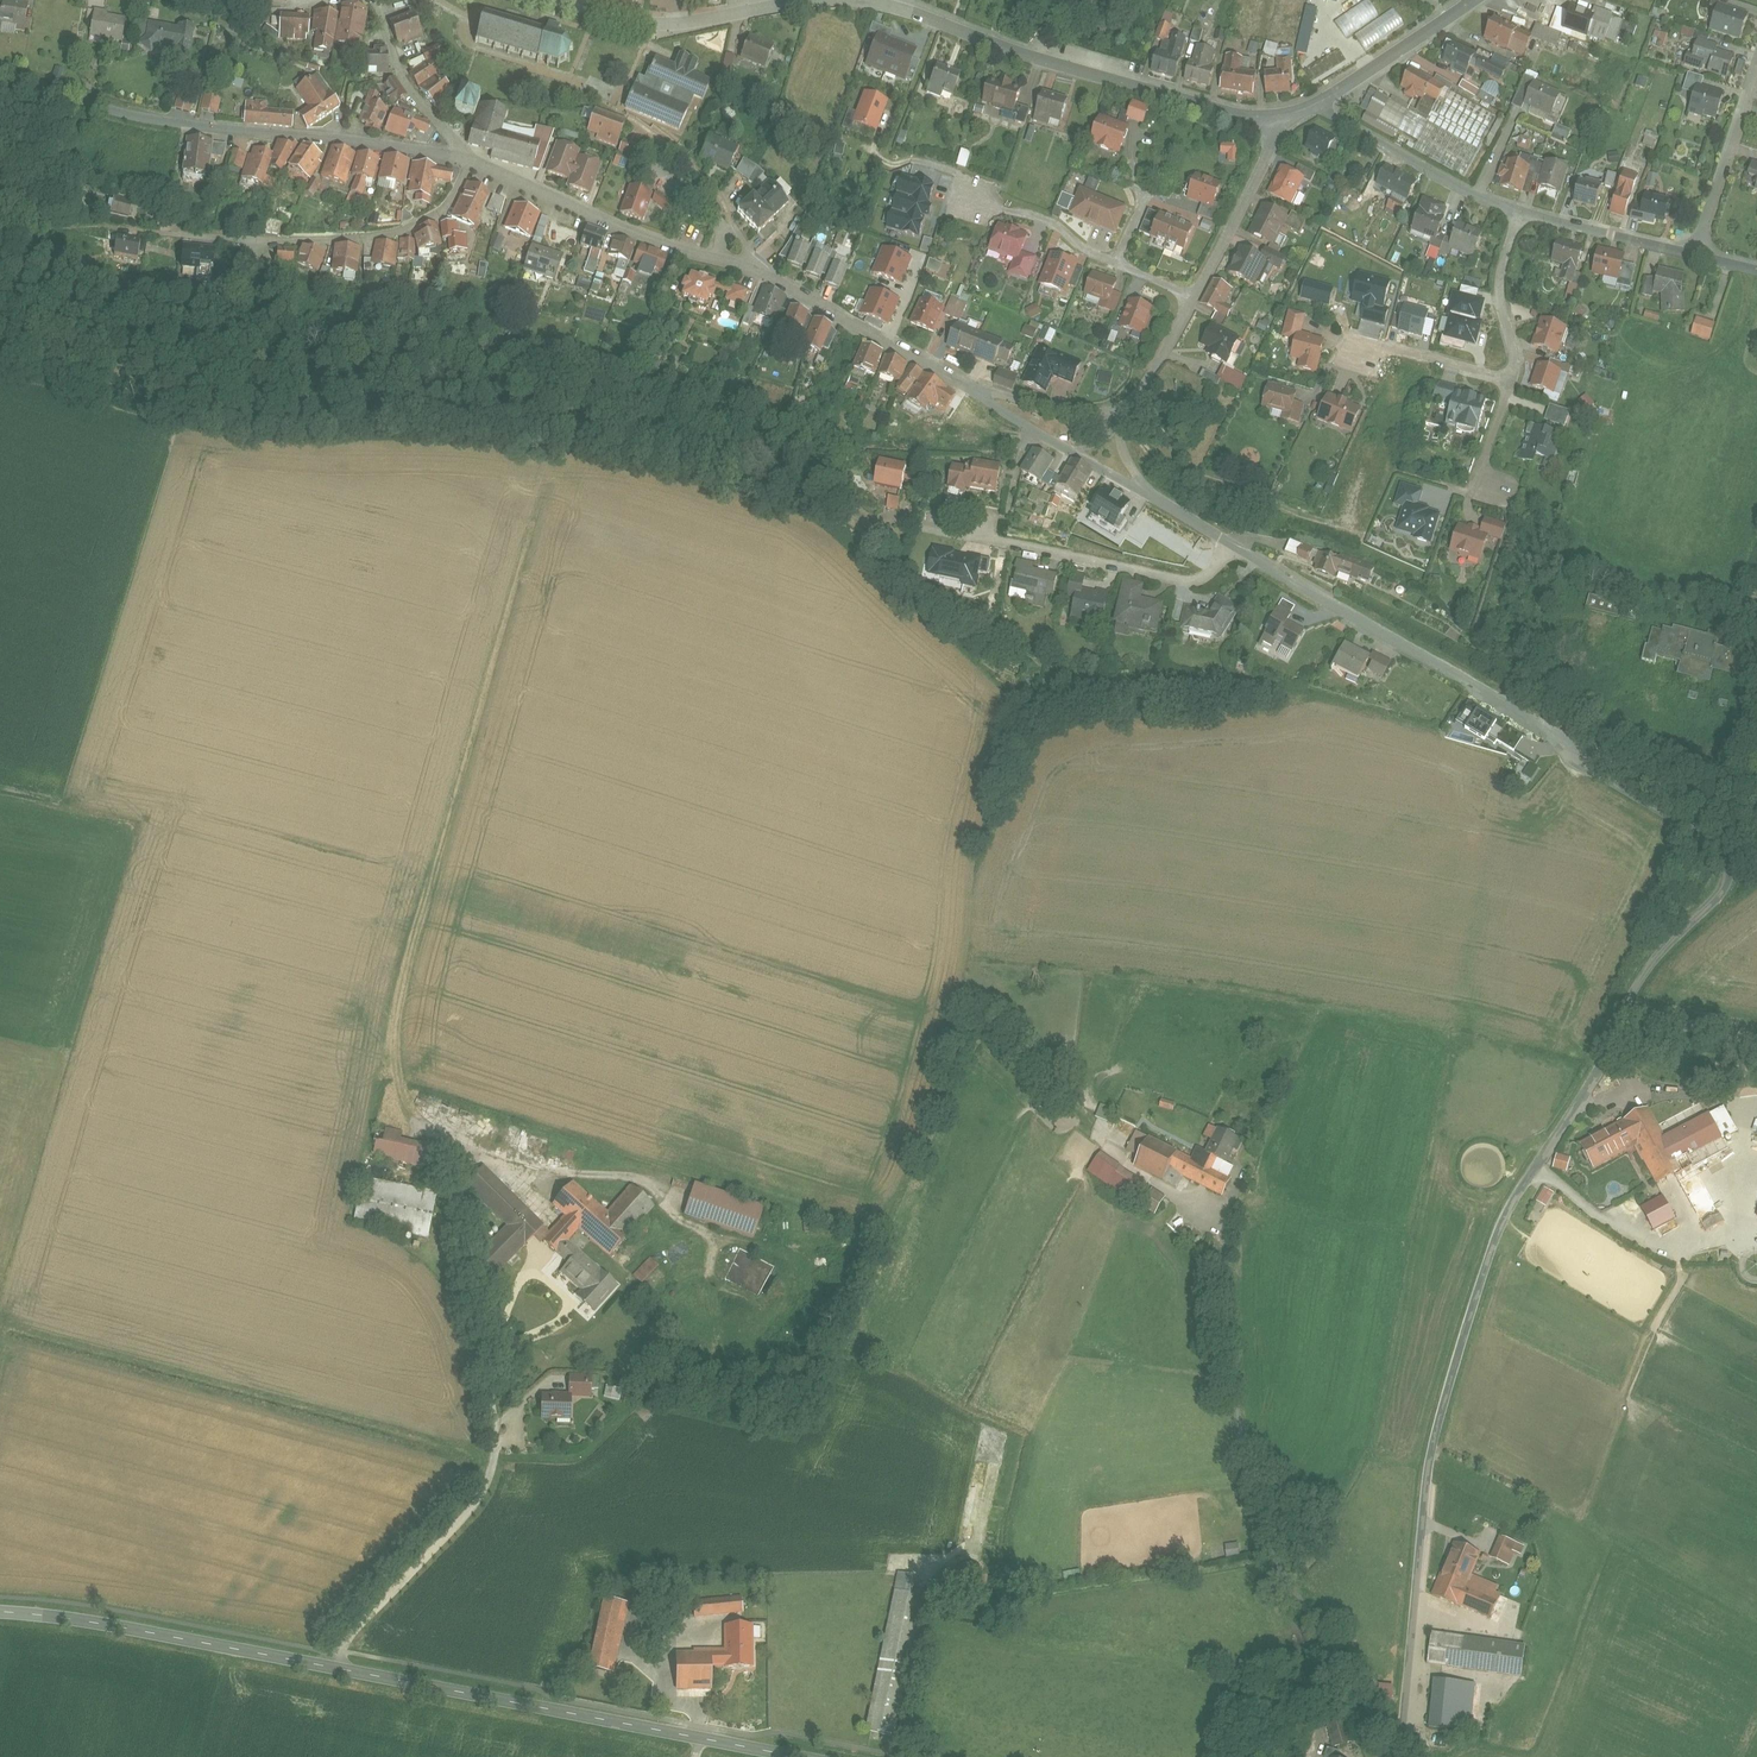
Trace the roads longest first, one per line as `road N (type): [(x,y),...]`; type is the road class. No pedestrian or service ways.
road 1 (residential): [(1403,1756),(1428,1484),(1495,1245),(1602,1066),(1644,976),(1727,882),(1723,855),(1708,840),(1578,761),(1558,732)]
road 2 (tertiary): [(805,1756),(71,1618),(0,1613)]
road 3 (residential): [(965,393),(771,279),(681,254),(464,161)]
road 4 (residential): [(464,161),(326,140),(198,133),(120,118),(0,77)]
road 5 (residential): [(876,0),(1223,110),(1277,115)]
road 6 (residential): [(464,161),(459,191),(443,217),(396,239),(257,244),(100,231)]
road 7 (residential): [(1558,732),(1234,550)]
road 8 (residential): [(1234,550),(1213,577),(1183,588),(902,528)]
road 9 (residential): [(1316,103),(1463,187),(1522,211)]
road 10 (residential): [(572,0),(657,17),(791,0)]
road 11 (residential): [(1558,732),(1756,821)]
road 12 (residential): [(1277,115),(1196,295)]
road 13 (residential): [(1699,254),(1756,73)]
road 14 (residential): [(377,0),(402,70),(464,161)]
road 15 (residential): [(1316,103),(1468,0)]
road 16 (residential): [(1522,211),(1699,254)]
road 17 (residential): [(1033,437),(1024,456),(995,461),(871,459)]
road 18 (residential): [(1522,211),(1499,294),(1513,377)]
road 19 (residential): [(1119,263),(1047,220),(976,197)]
road 20 (residential): [(1119,419),(1072,422),(965,393)]
road 21 (residential): [(1513,377),(1390,350),(1359,354)]
road 22 (residential): [(1196,295),(1151,385),(1119,419)]
road 23 (residential): [(1157,504),(1033,437)]
road 24 (residential): [(1513,377),(1483,474),(1495,495)]

